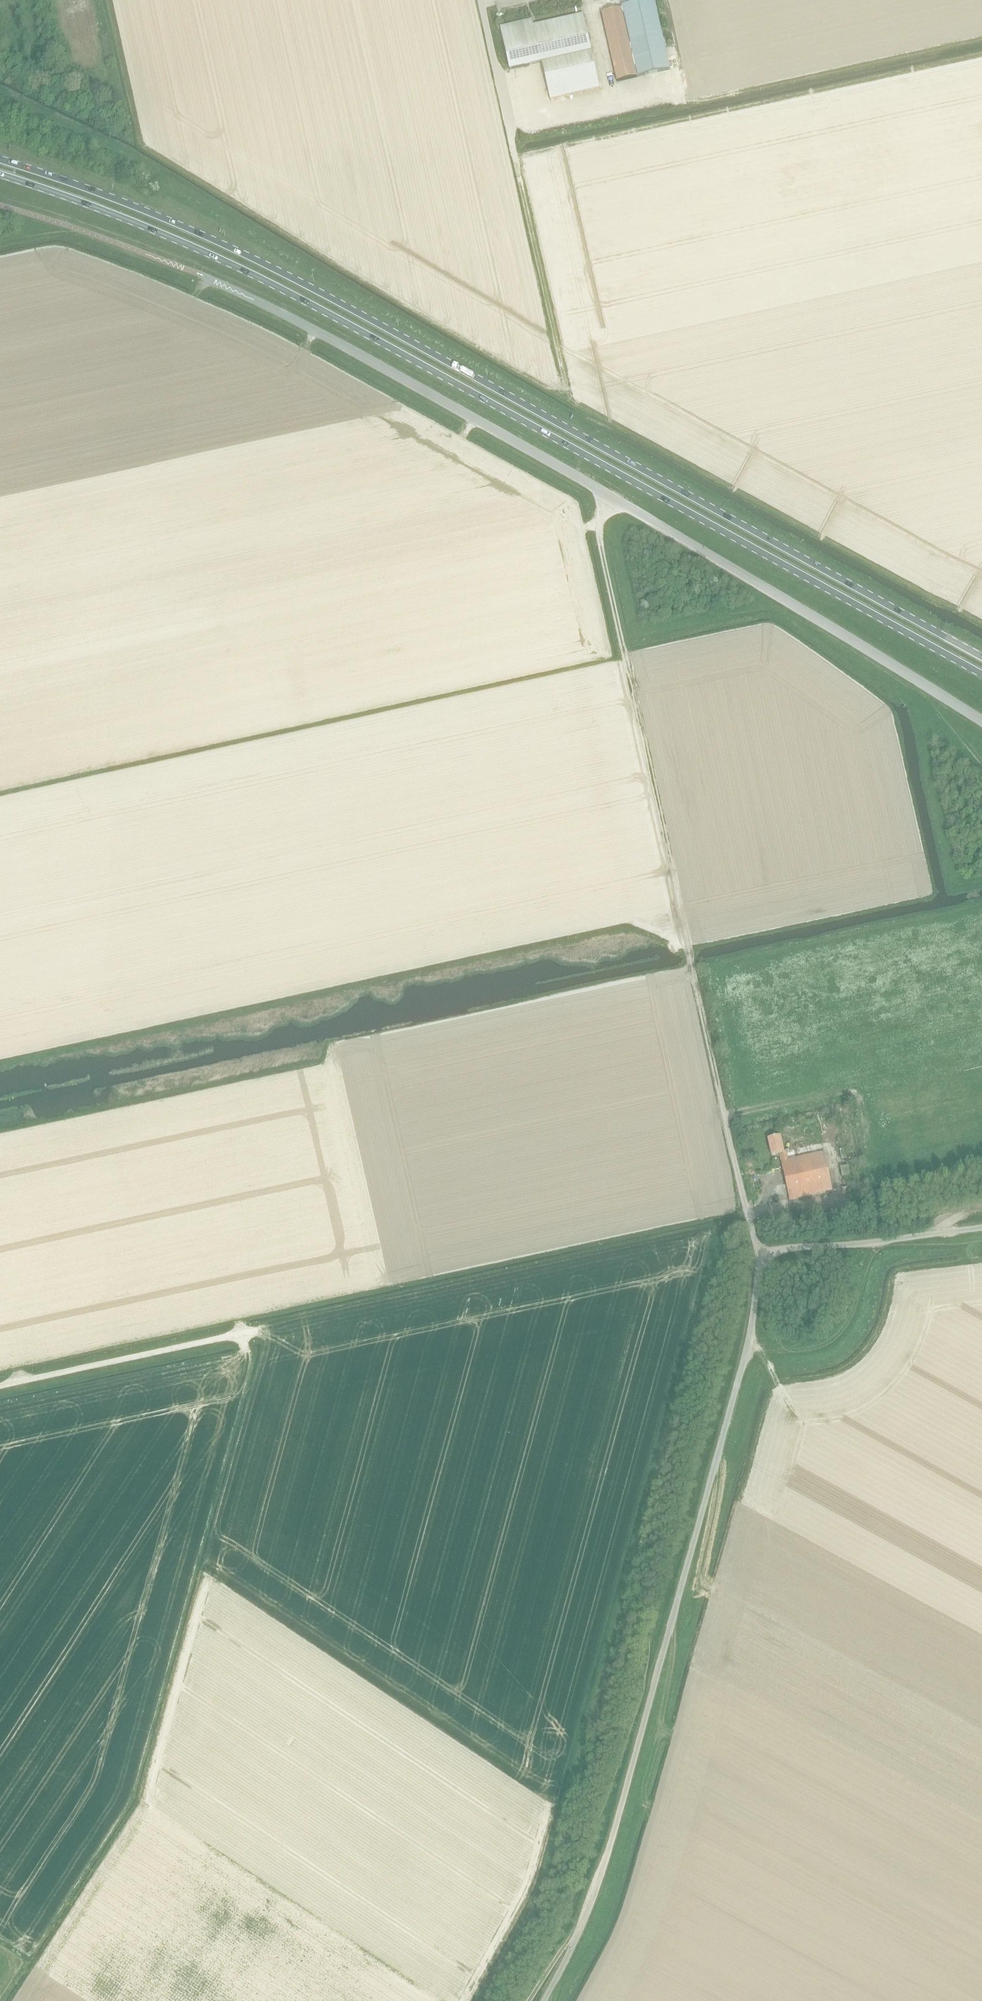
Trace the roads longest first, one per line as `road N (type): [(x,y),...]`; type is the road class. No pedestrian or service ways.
road 1 (primary): [(981,658),(283,273),(199,231),(0,158)]
road 2 (primary): [(0,176),(98,208),(272,284),(981,675)]
road 3 (unclassified): [(544,2000),(573,1945),(618,1818),(748,1346),(759,1252)]
road 4 (unclassified): [(759,1252),(601,548),(601,515),(611,496)]
road 5 (unclassified): [(611,496),(202,275)]
road 6 (unclassified): [(981,721),(611,496)]
road 7 (track): [(981,1242),(878,1243),(844,1331),(812,1349),(787,1349)]
road 8 (track): [(512,145),(564,385)]
road 9 (unclassified): [(759,1252),(981,1228)]

